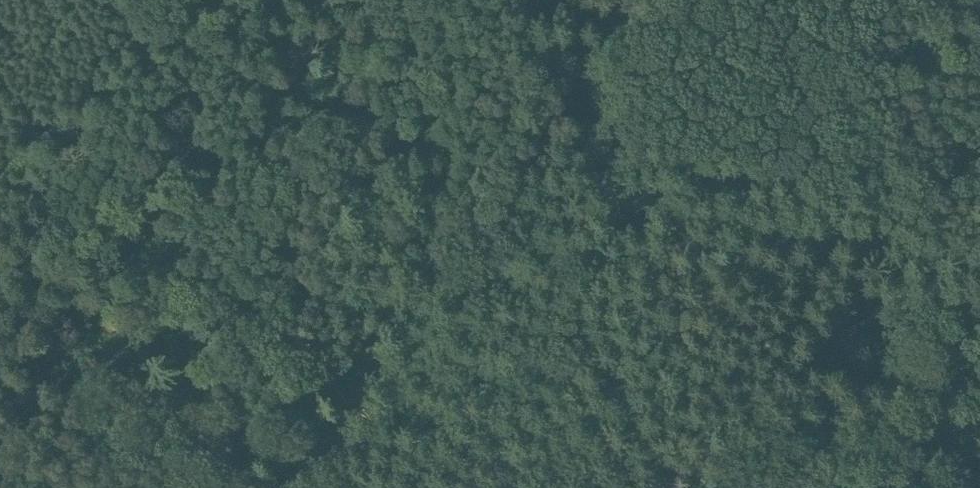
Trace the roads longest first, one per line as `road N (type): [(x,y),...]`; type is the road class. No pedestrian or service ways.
road 1 (track): [(979,389),(895,487)]

